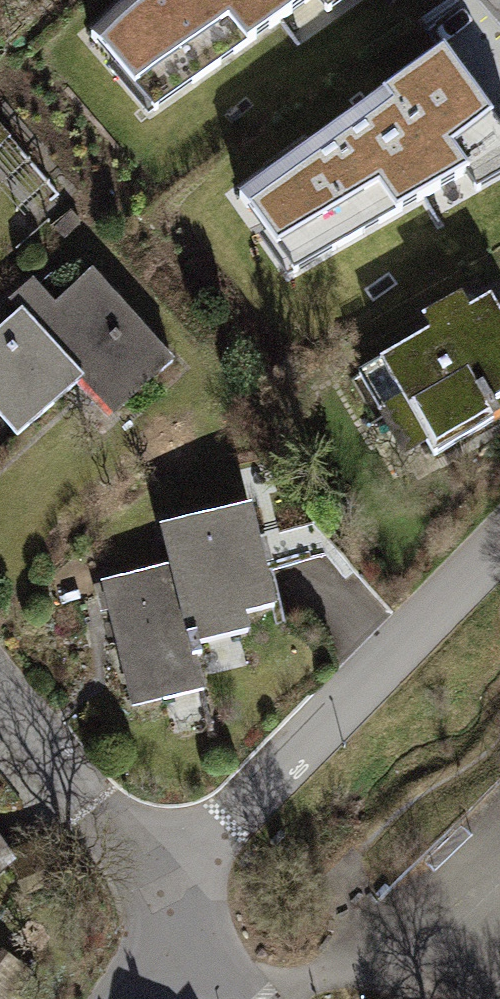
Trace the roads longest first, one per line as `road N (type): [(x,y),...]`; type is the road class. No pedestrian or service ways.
road 1 (residential): [(499,538),(187,899)]
road 2 (residential): [(187,899),(0,680)]
road 3 (residential): [(282,998),(187,899)]

